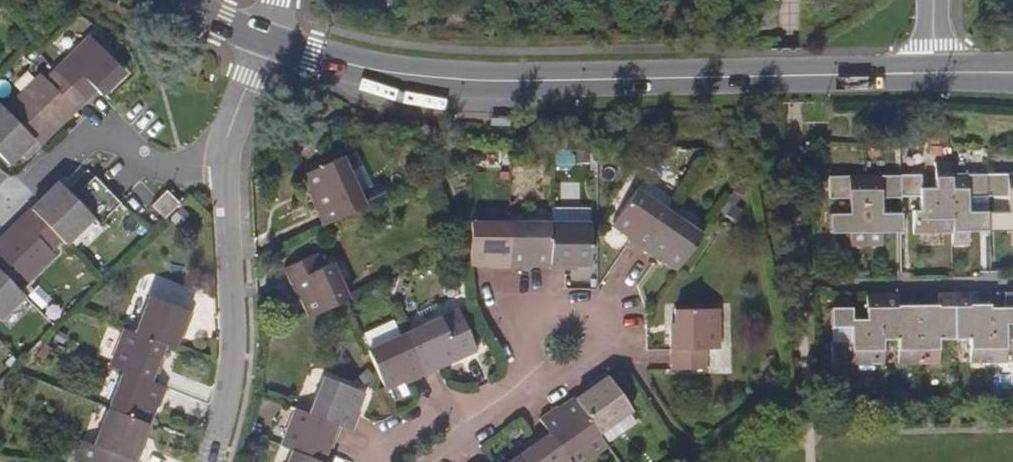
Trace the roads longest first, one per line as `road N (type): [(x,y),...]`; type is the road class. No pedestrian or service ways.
road 1 (tertiary): [(932,76),(492,84),(413,80),(261,42)]
road 2 (residential): [(232,136),(229,336),(209,461)]
road 3 (residential): [(232,136),(163,170),(125,169),(92,151),(60,160),(8,212)]
road 4 (residential): [(525,384),(601,340),(580,311),(536,324)]
road 5 (residential): [(393,461),(525,384)]

